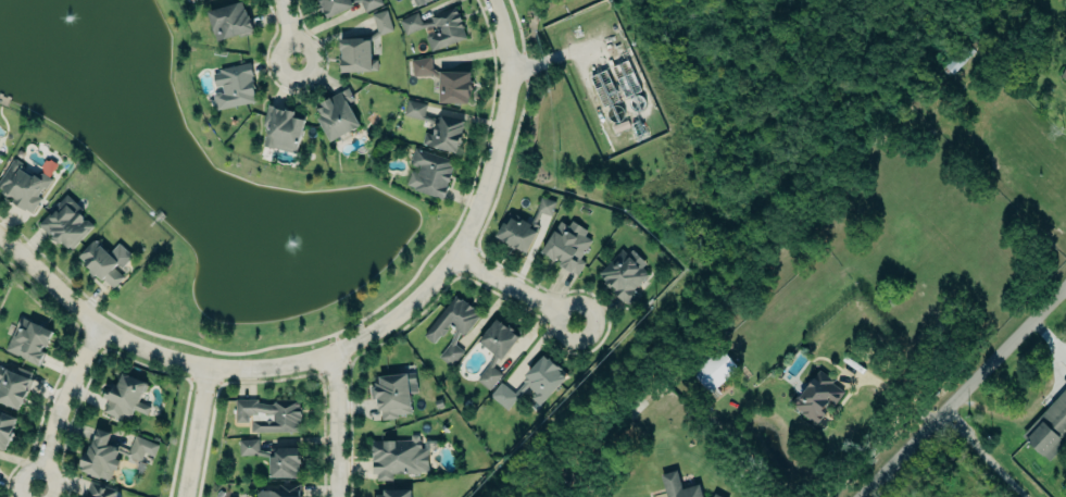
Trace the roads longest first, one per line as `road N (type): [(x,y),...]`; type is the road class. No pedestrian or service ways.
road 1 (residential): [(491,0),(506,60),(505,100),(474,218),(455,257),(417,298),(333,355),(239,370),(148,351),(95,326),(0,239)]
road 2 (residential): [(860,496),(1065,286)]
road 3 (residential): [(95,326),(37,486)]
road 4 (residential): [(333,355),(335,496)]
road 5 (residential): [(455,257),(574,322)]
road 6 (residential): [(208,369),(185,496)]

